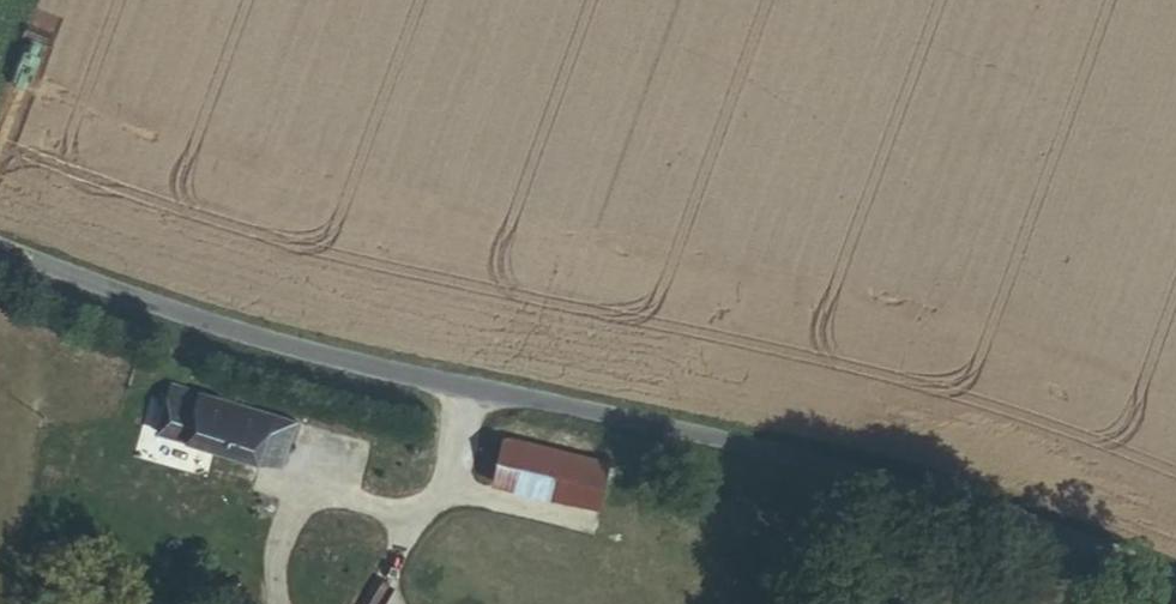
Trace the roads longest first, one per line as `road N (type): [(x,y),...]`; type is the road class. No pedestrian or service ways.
road 1 (tertiary): [(1175,584),(1002,515),(380,372),(120,297),(0,253)]

